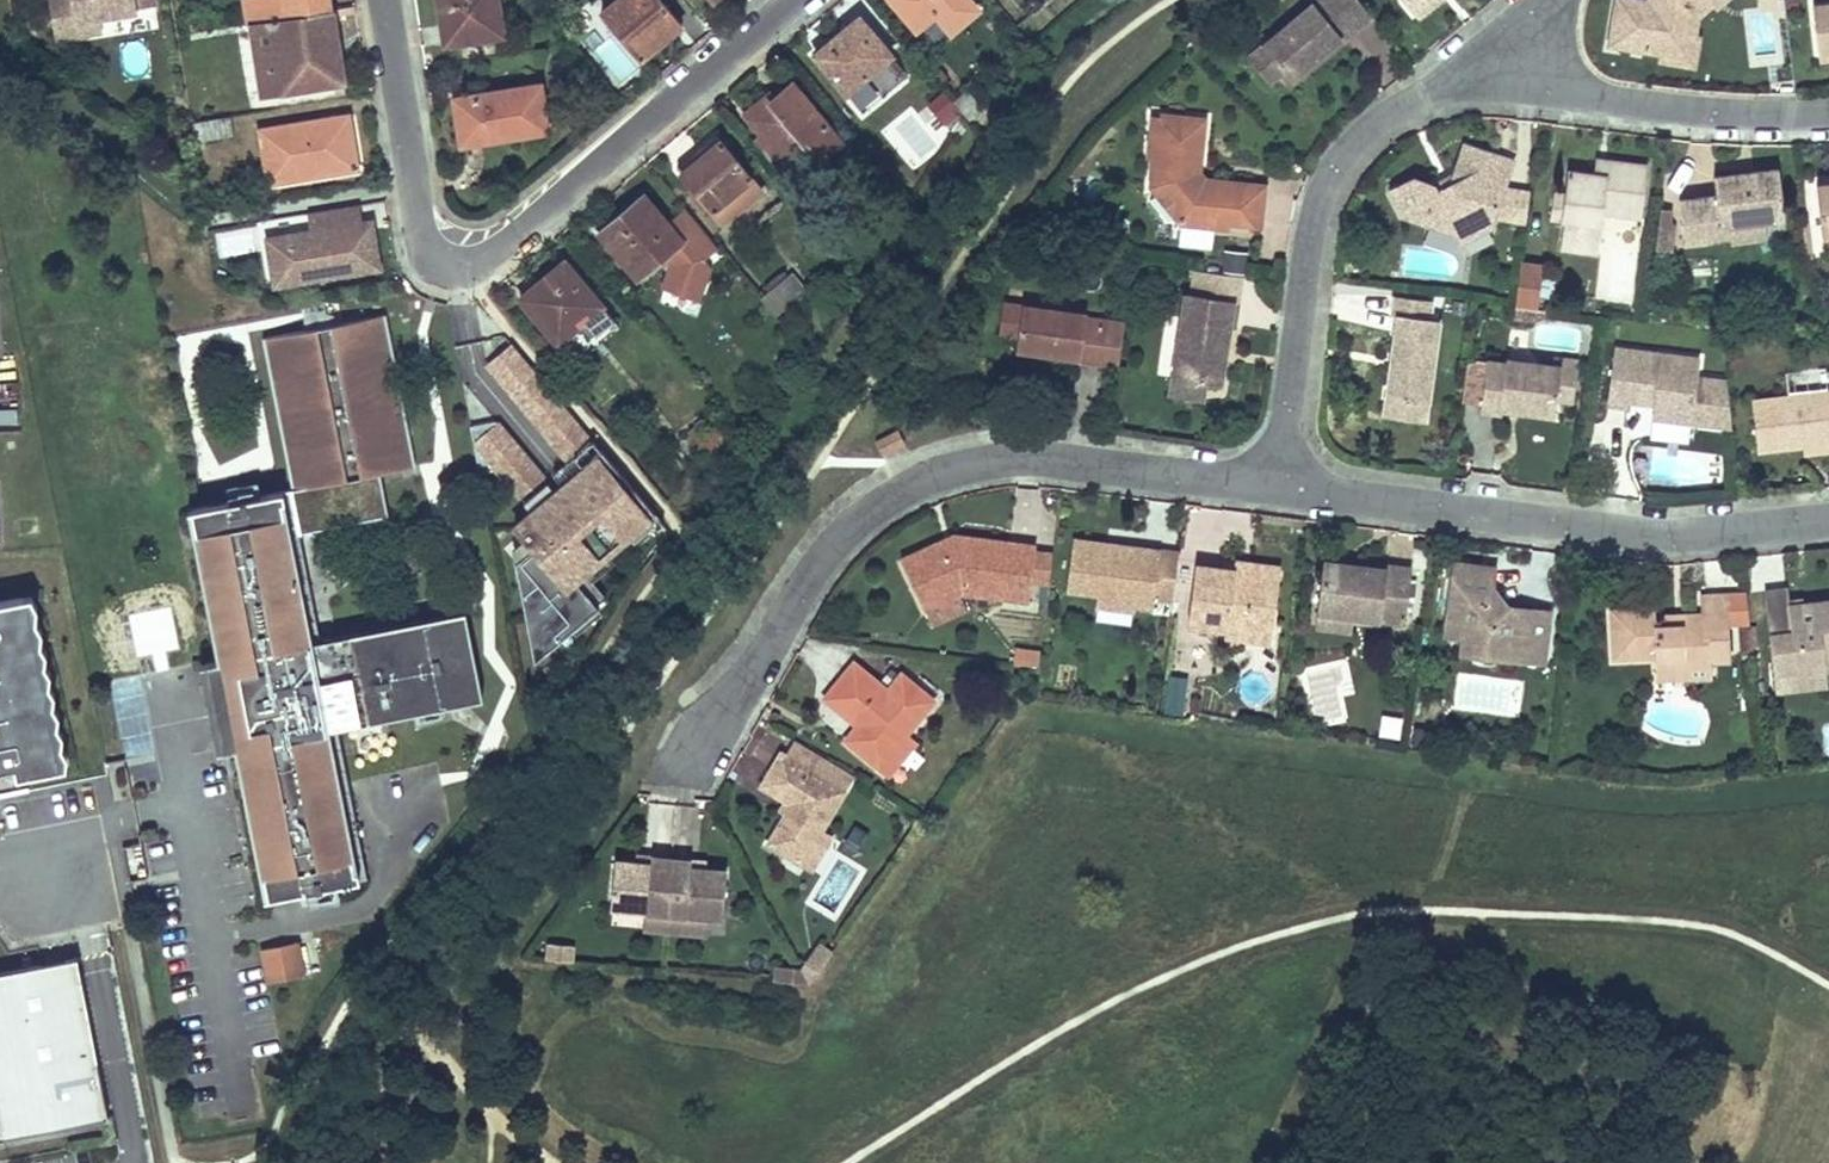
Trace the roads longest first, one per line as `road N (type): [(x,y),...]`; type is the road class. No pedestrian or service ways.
road 1 (residential): [(688,760),(827,553),(894,491),(998,460),(1276,491)]
road 2 (residential): [(1276,491),(1642,538),(1828,521)]
road 3 (residential): [(1276,491),(1320,199),(1370,128),(1486,51)]
road 4 (residential): [(445,268),(486,261),(794,0)]
road 5 (residential): [(1486,51),(1548,85),(1600,100),(1691,112),(1828,114)]
road 6 (residential): [(445,268),(422,260),(403,186),(379,0)]

